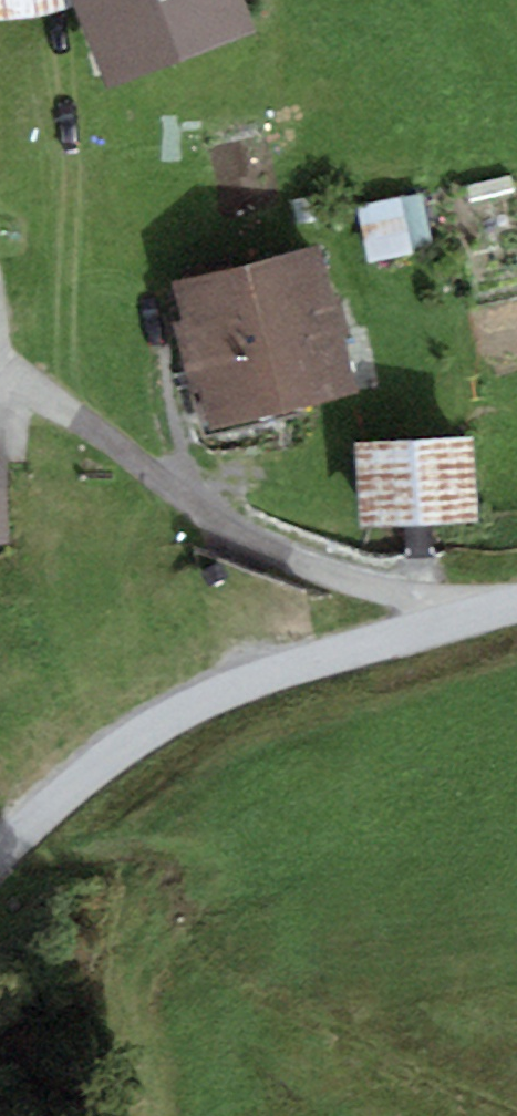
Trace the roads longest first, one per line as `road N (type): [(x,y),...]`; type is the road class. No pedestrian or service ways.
road 1 (unclassified): [(516,608),(338,654),(174,717),(64,792),(0,853)]
road 2 (track): [(0,383),(34,391),(80,418),(220,525),(290,564),(465,622)]

